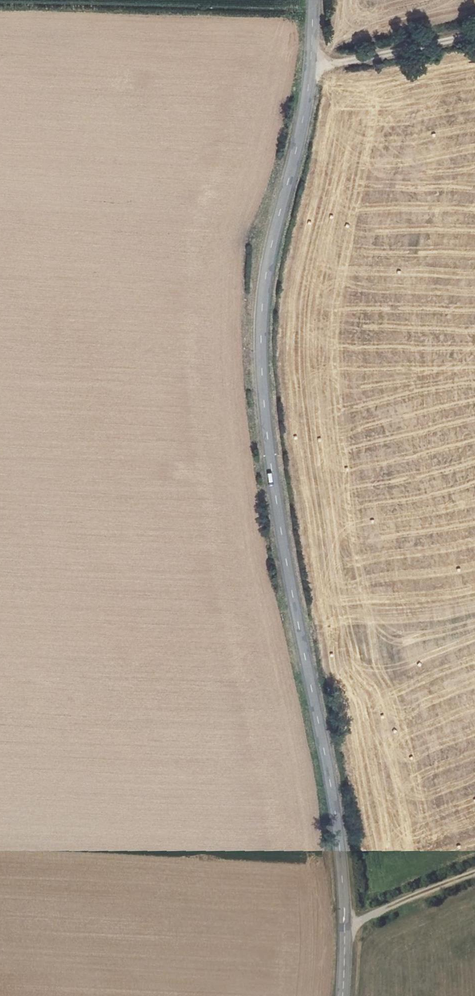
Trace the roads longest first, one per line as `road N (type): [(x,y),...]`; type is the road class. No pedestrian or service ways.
road 1 (tertiary): [(342,995),(336,820),(270,463),(260,344),(264,282),(312,63),(313,0)]
road 2 (track): [(312,63),(474,37)]
road 3 (track): [(345,930),(474,876)]

